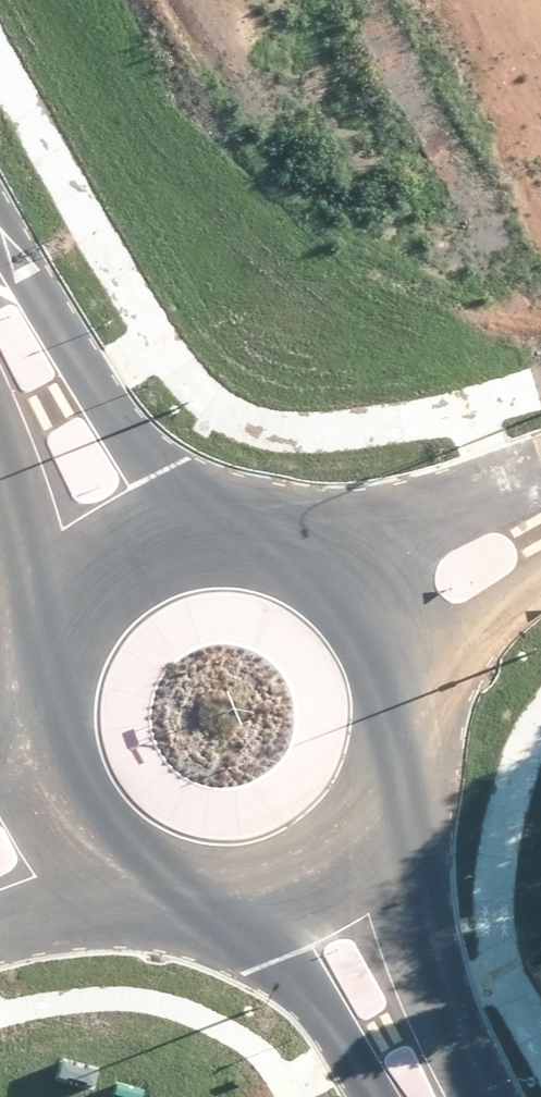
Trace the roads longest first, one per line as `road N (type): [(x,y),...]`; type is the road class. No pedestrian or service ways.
road 1 (residential): [(337,887),(276,913),(211,918),(147,902),(93,866),(53,814)]
road 2 (residential): [(388,607),(417,663),(426,726),(414,789),(384,844),(337,887)]
road 3 (residential): [(53,814),(33,756),(32,696),(49,638),(84,588),(132,550)]
road 4 (residential): [(132,550),(185,530),(242,526),(298,538),(348,566),(388,607)]
road 5 (residential): [(132,550),(0,313)]
road 6 (residential): [(436,1096),(337,887)]
road 7 (unclassified): [(388,607),(540,521)]

